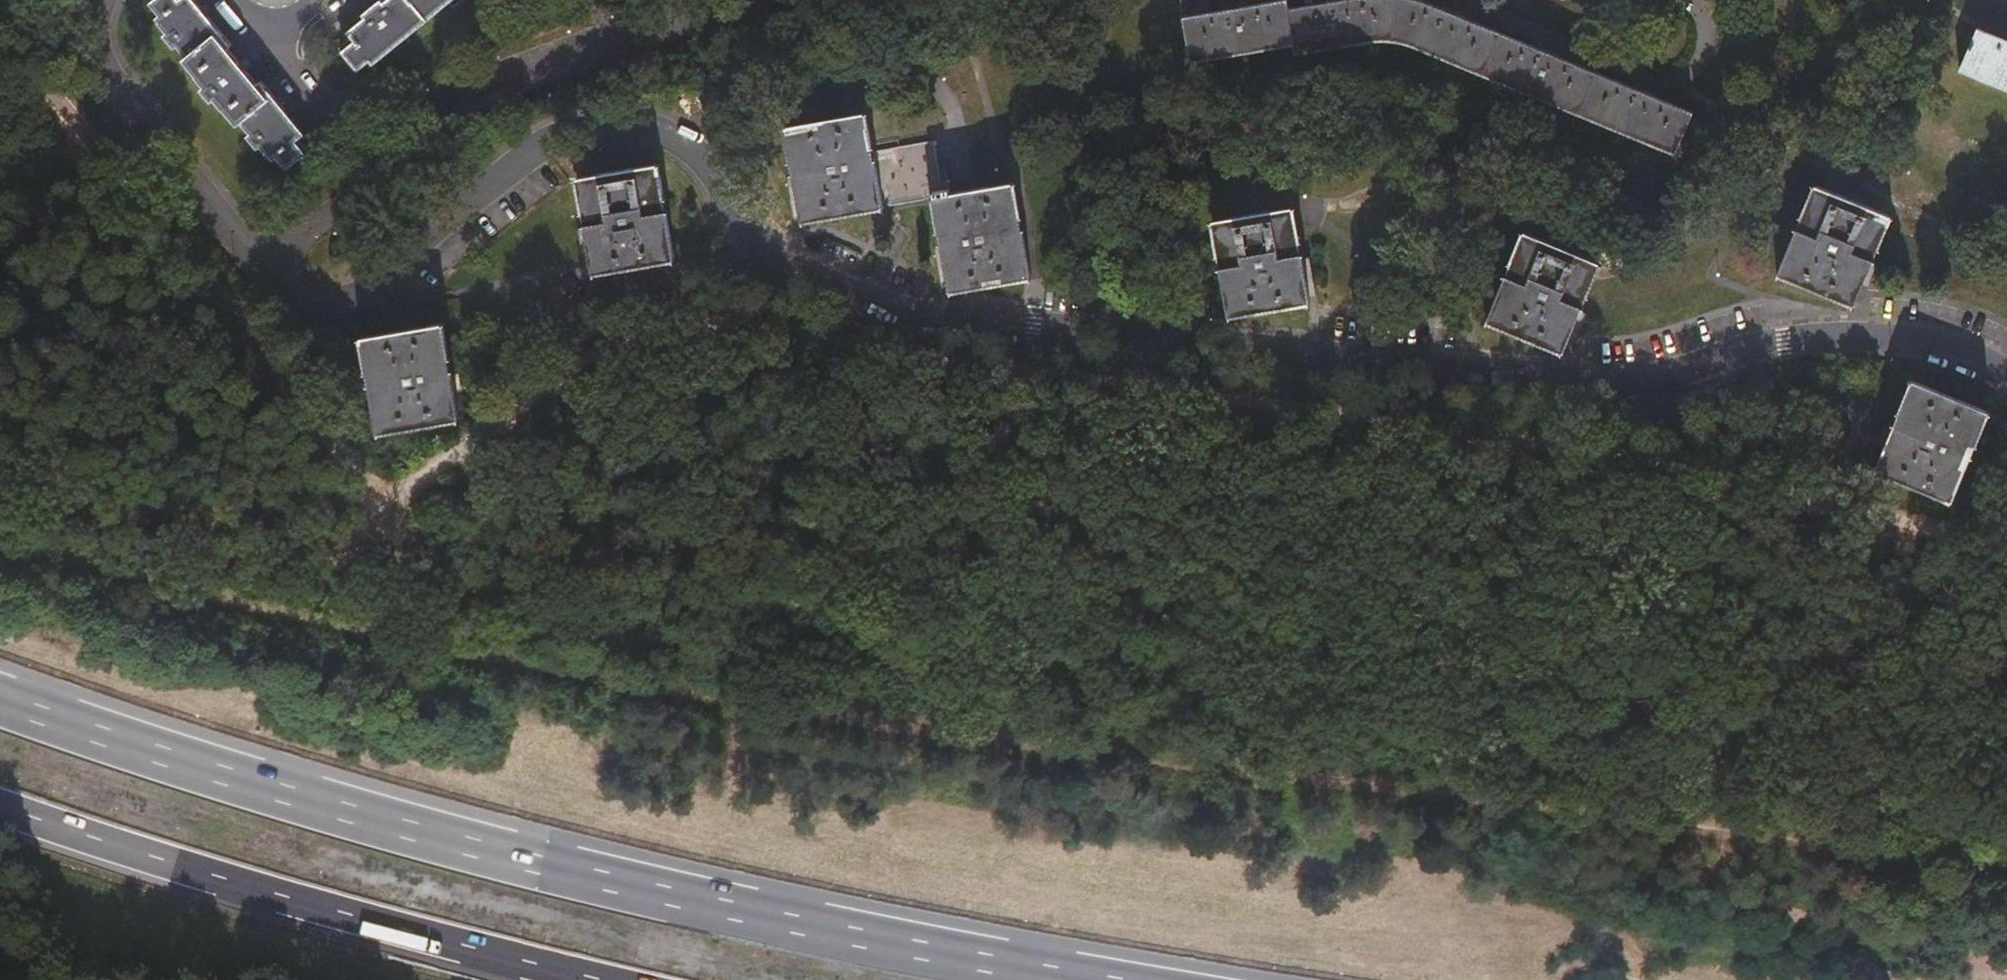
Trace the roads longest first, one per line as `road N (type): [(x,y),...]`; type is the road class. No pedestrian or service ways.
road 1 (residential): [(102,0),(95,24),(107,69),(261,264),(328,301),(376,291),(507,162),(552,130),(639,131),(693,152),(766,251),(868,300),(1311,350),(1656,376),(1810,341),(1900,336),(2006,374)]
road 2 (track): [(2006,848),(1531,808),(735,694),(326,619),(0,535)]
road 3 (track): [(2006,695),(1829,693),(1755,653),(1613,615),(1252,588),(1170,600),(1119,647),(952,641),(431,530),(390,495)]
road 4 (track): [(1816,505),(1264,389),(702,320),(590,352),(390,495)]
road 5 (trunk): [(1084,979),(882,945),(542,868),(0,703)]
road 6 (trunk): [(0,808),(179,871),(591,979)]
road 7 (track): [(390,495),(364,481),(0,33)]
road 8 (track): [(1816,505),(2006,551)]
road 9 (residential): [(1671,0),(1695,13),(1702,60),(1655,84)]

